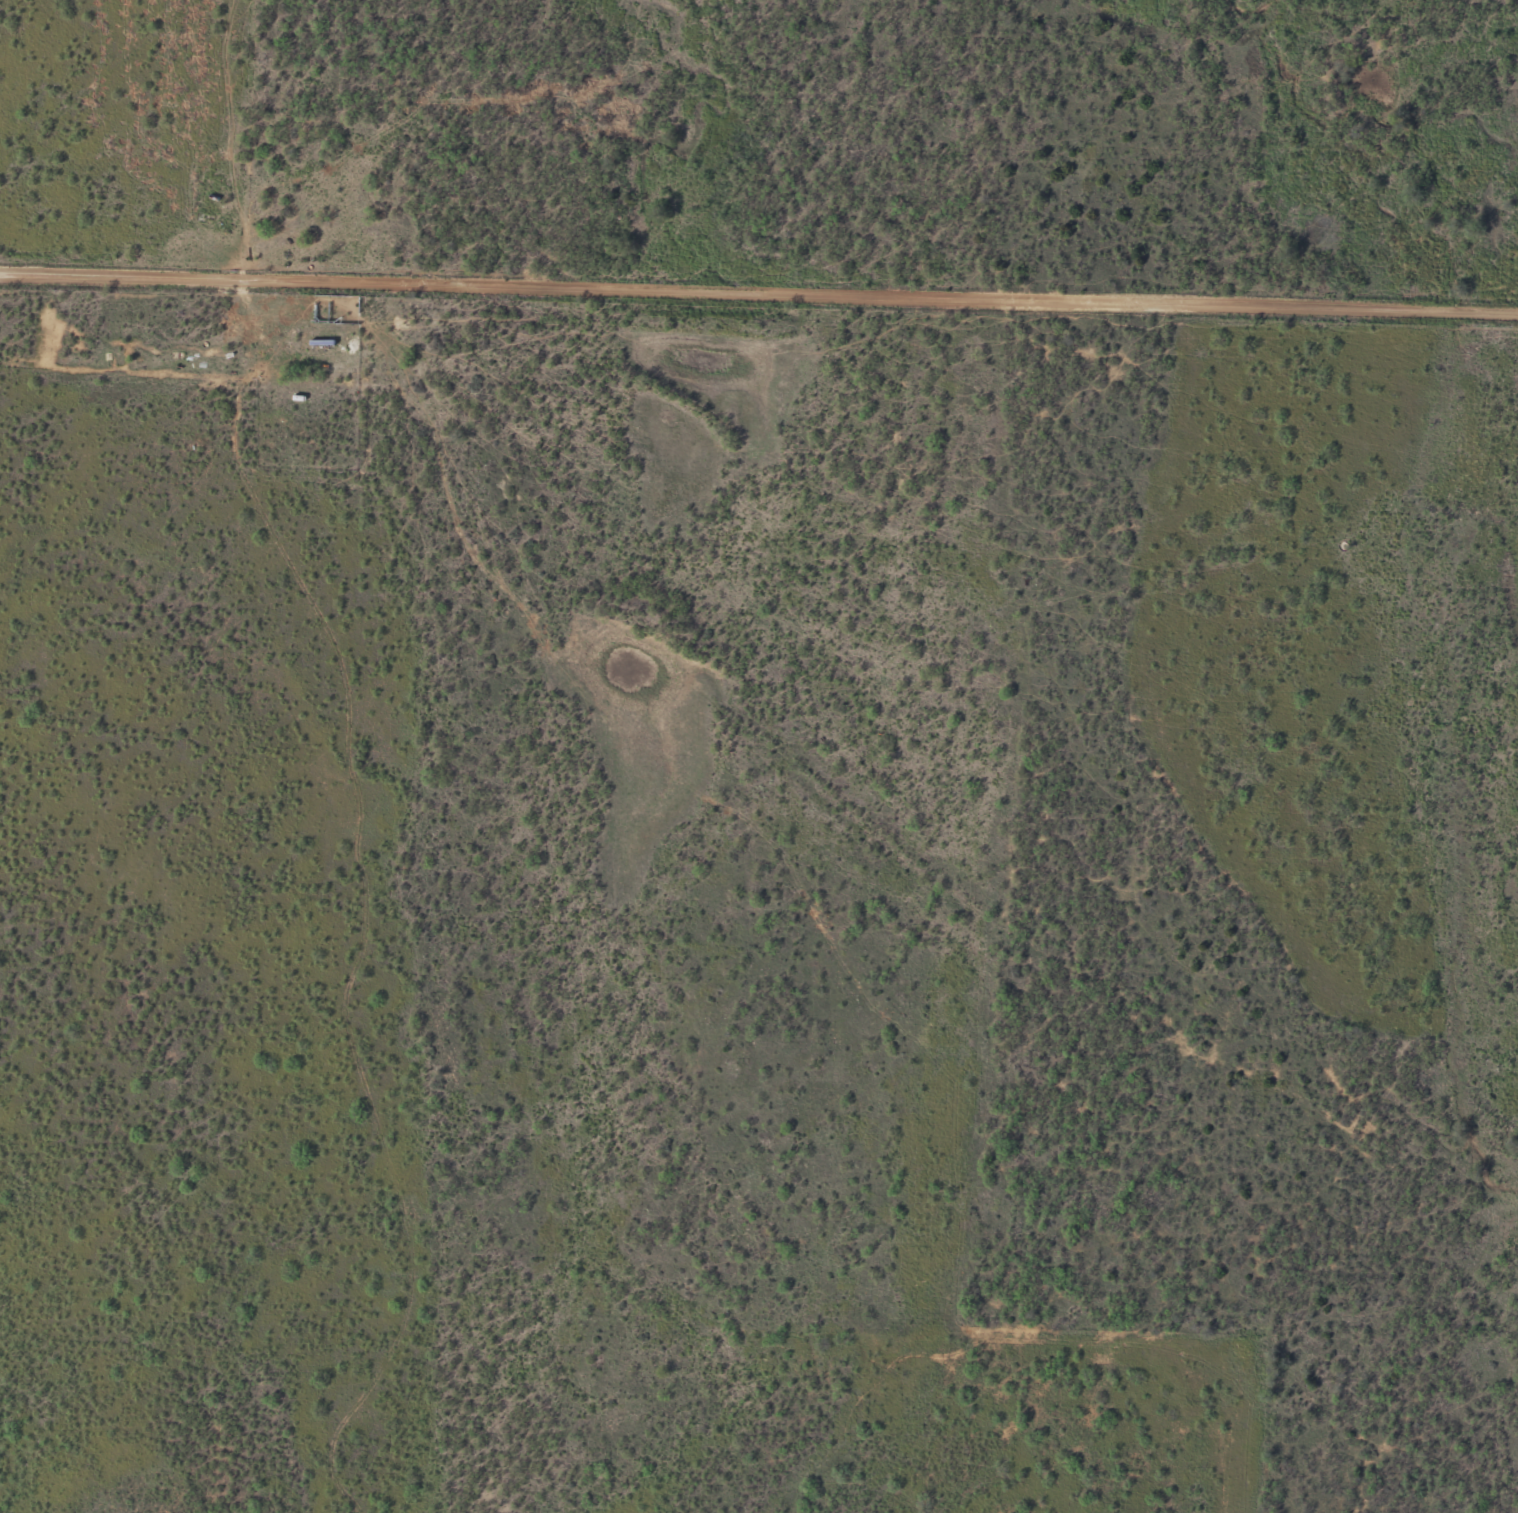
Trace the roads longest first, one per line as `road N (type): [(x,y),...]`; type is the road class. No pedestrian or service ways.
road 1 (residential): [(1517,310),(0,271)]

